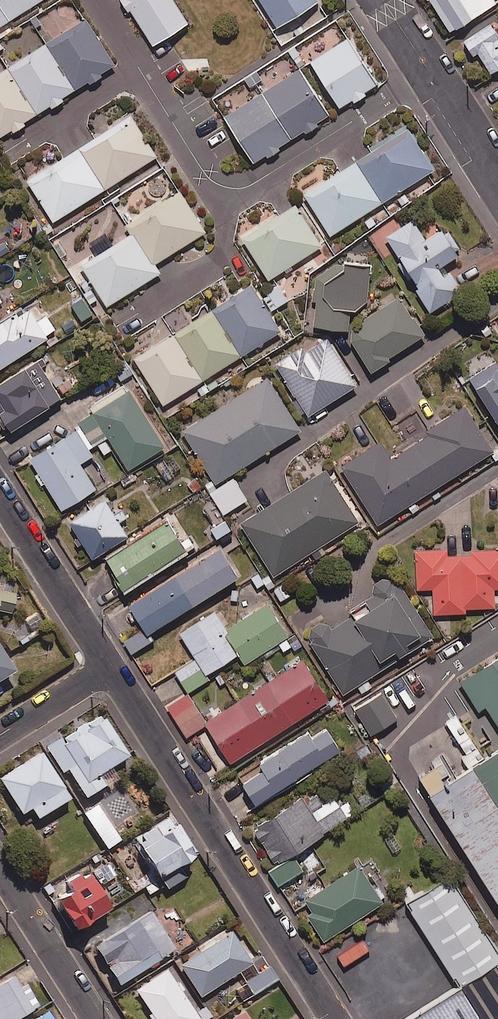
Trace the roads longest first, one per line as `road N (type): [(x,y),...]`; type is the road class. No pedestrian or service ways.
road 1 (residential): [(334,1018),(110,668)]
road 2 (residential): [(497,175),(386,0)]
road 3 (residential): [(110,668),(0,494)]
road 4 (residential): [(0,870),(95,1018)]
road 5 (residential): [(0,736),(110,668)]

